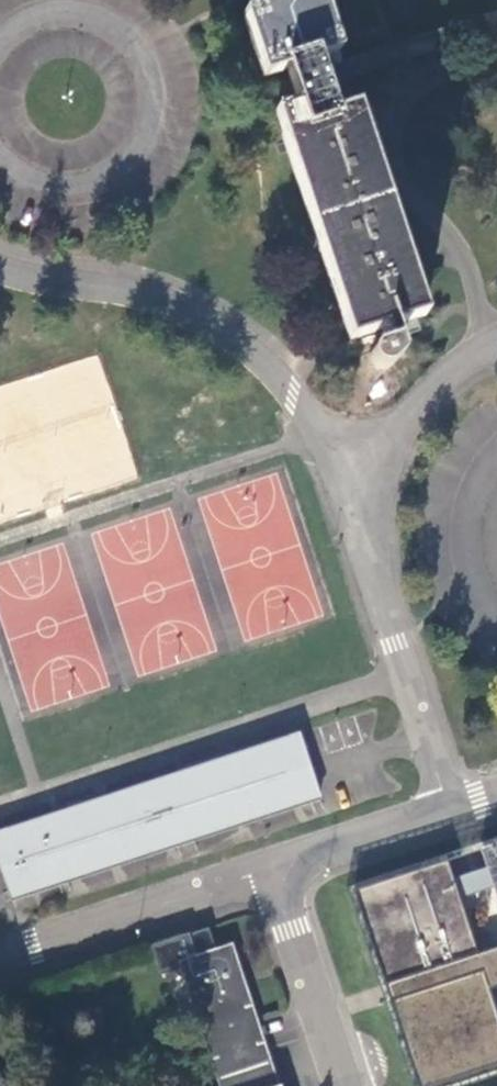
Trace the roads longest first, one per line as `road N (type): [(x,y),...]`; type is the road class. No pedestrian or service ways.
road 1 (unclassified): [(365,466),(273,371),(192,310),(0,266)]
road 2 (unclassified): [(453,807),(372,573),(365,466)]
road 3 (unclassified): [(0,955),(275,865)]
road 4 (unclassified): [(275,865),(348,1085)]
road 5 (unclassified): [(275,865),(453,807)]
road 6 (unclassified): [(365,466),(453,368),(496,339)]

